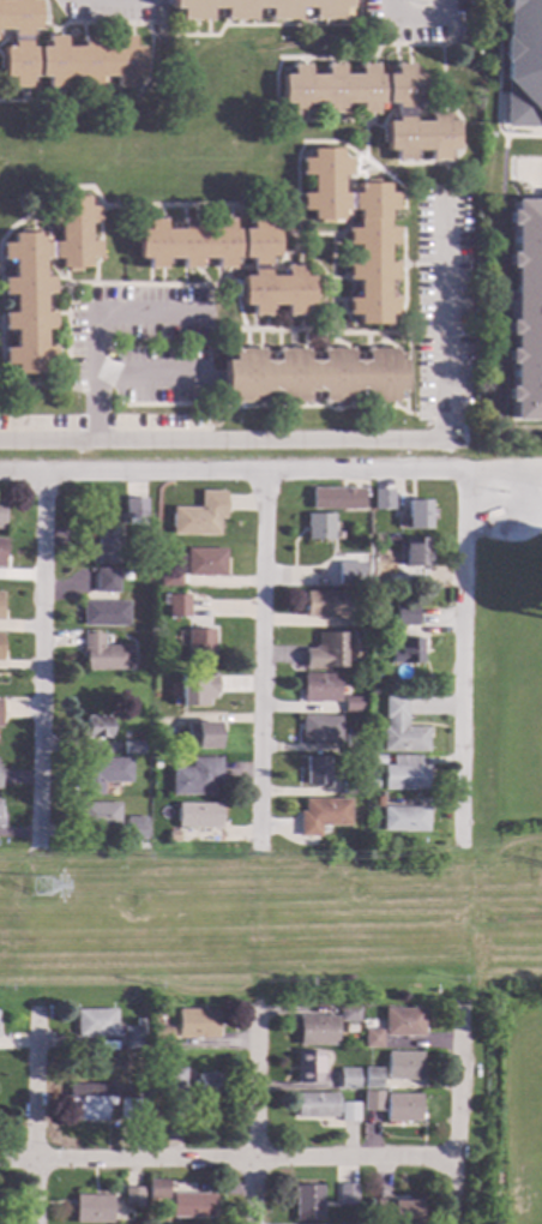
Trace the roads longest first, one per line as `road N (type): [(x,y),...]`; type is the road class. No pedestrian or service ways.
road 1 (residential): [(464,472),(0,476)]
road 2 (residential): [(453,1159),(0,1161)]
road 3 (residential): [(265,474),(260,846)]
road 4 (residential): [(464,472),(459,842)]
road 5 (residential): [(47,476),(44,846)]
road 6 (residential): [(458,1009),(452,1223)]
road 7 (residential): [(35,1013),(35,1223)]
road 8 (residential): [(255,1014),(251,1223)]

